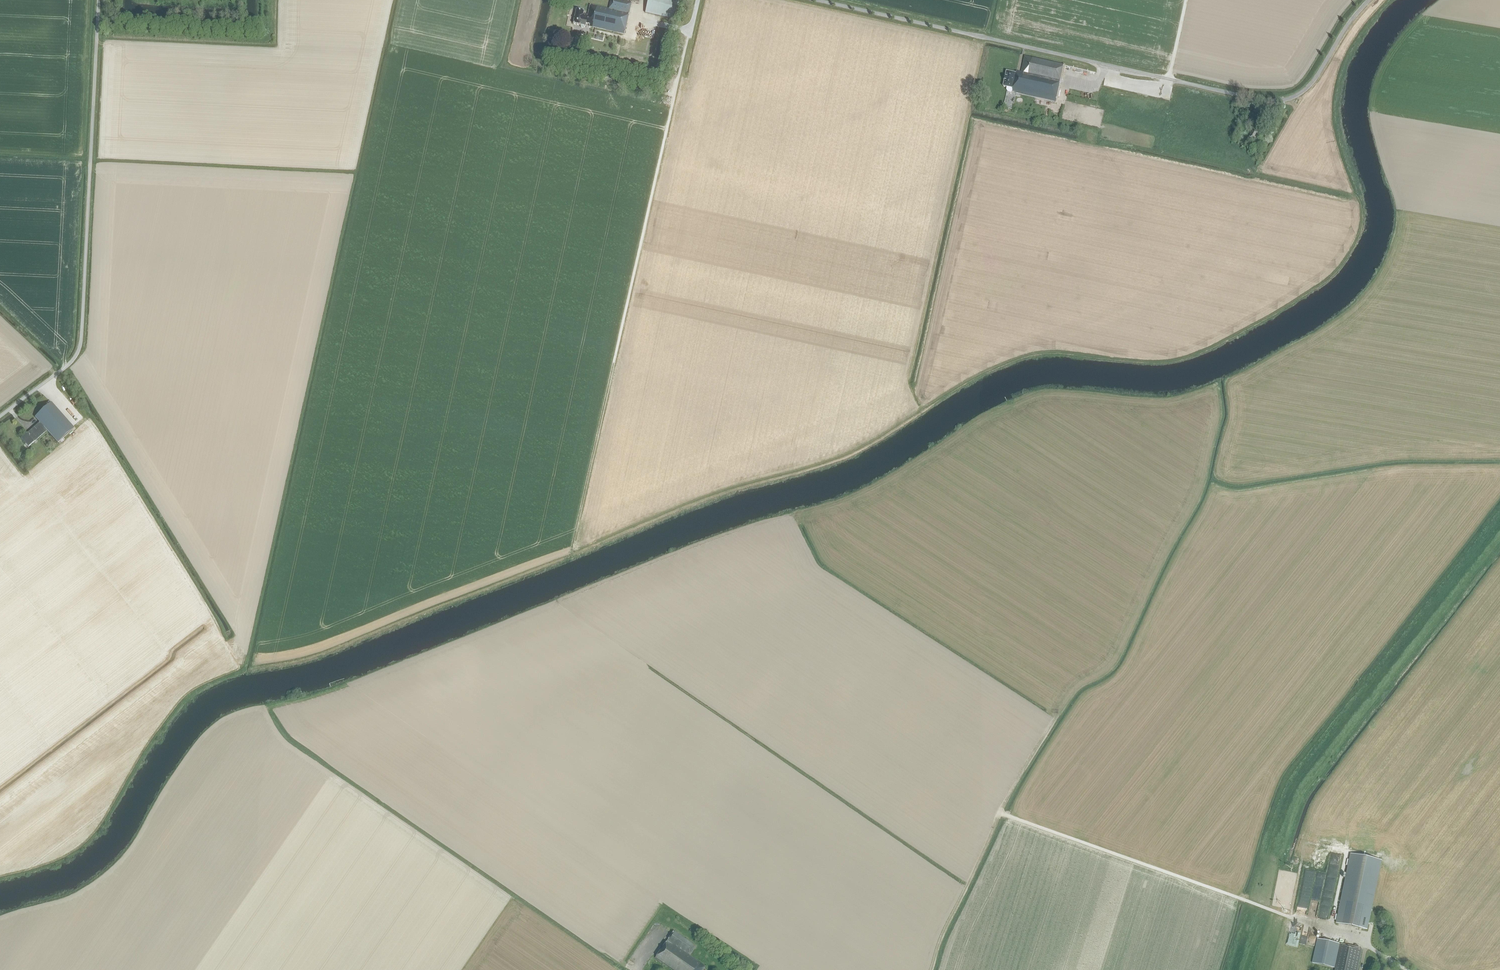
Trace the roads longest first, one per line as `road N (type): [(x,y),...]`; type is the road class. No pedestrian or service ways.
road 1 (unclassified): [(819,0),(1265,100),(1305,89),(1368,0)]
road 2 (unclassified): [(0,416),(79,349),(98,0)]

